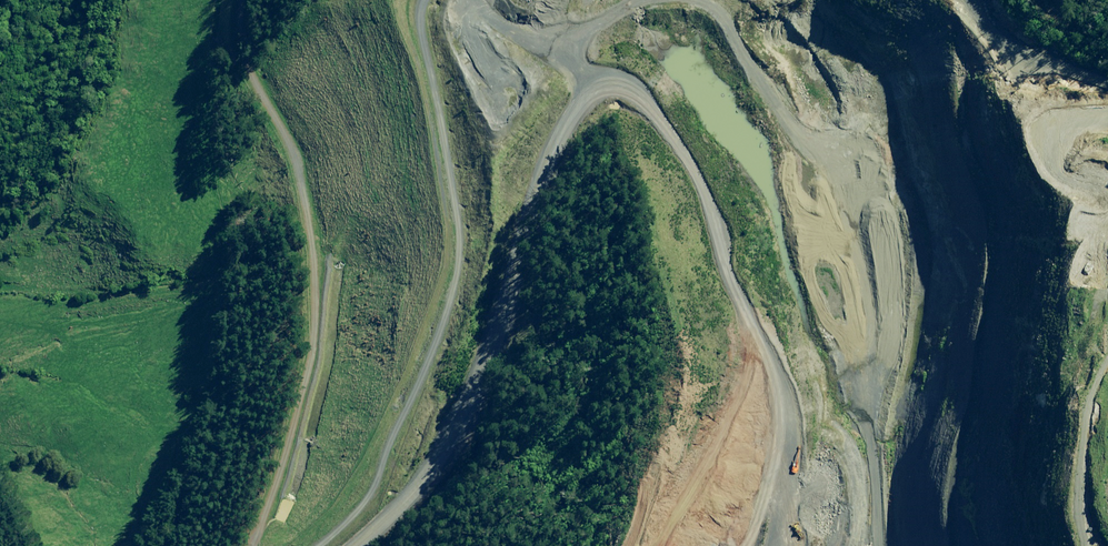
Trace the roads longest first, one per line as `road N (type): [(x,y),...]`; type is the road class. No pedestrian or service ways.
road 1 (track): [(270,545),(285,521),(325,381),(328,259),(288,140),(245,94),(234,0)]
road 2 (track): [(626,28),(749,222),(749,301),(767,384),(675,545)]
road 3 (track): [(483,248),(483,323),(440,449),(386,517),(350,545)]
road 4 (track): [(981,545),(987,491),(1062,311),(1087,269),(1107,255)]
road 5 (track): [(501,0),(497,18),(436,43),(421,115),(439,169),(483,248)]
road 6 (track): [(626,28),(537,108),(483,248)]

